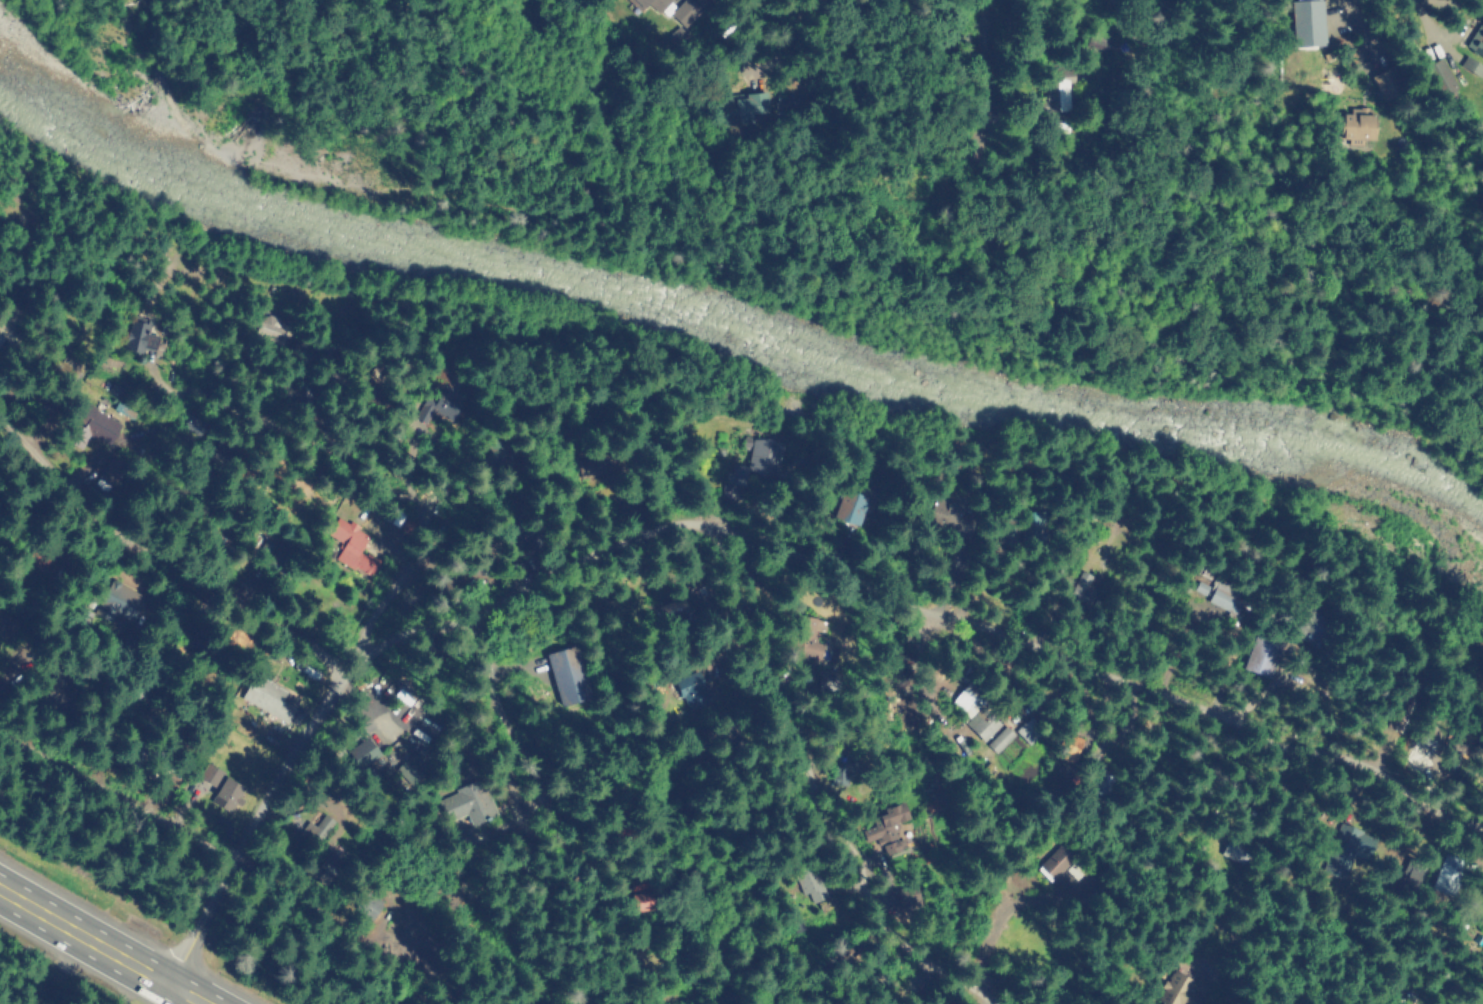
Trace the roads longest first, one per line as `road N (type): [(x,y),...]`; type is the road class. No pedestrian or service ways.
road 1 (residential): [(1482,831),(1426,810),(1366,771),(1274,746),(1211,714),(714,527),(660,528),(469,620),(400,638),(347,672),(168,983)]
road 2 (residential): [(995,1003),(889,932),(853,855),(822,818),(741,625),(714,527)]
road 3 (residential): [(98,529),(179,399),(193,394),(334,456),(437,532)]
road 4 (residential): [(347,672),(98,529),(0,405)]
road 5 (residential): [(0,727),(236,860)]
road 6 (trunk): [(205,1003),(0,887)]
road 7 (residential): [(547,804),(499,713),(469,620)]
road 8 (residential): [(0,702),(98,529)]
road 9 (residential): [(347,672),(371,621),(437,532)]
road 10 (residential): [(987,144),(982,0)]

